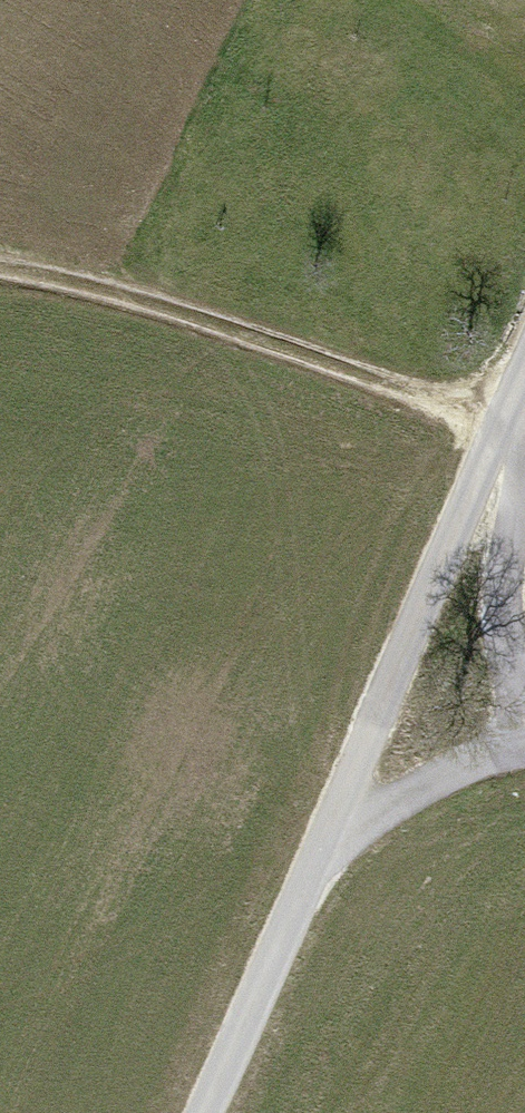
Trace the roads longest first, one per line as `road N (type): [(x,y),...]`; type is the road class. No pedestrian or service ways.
road 1 (unclassified): [(524,374),(200,1112)]
road 2 (track): [(322,848),(435,777),(524,750)]
road 3 (track): [(524,695),(505,636),(524,481)]

